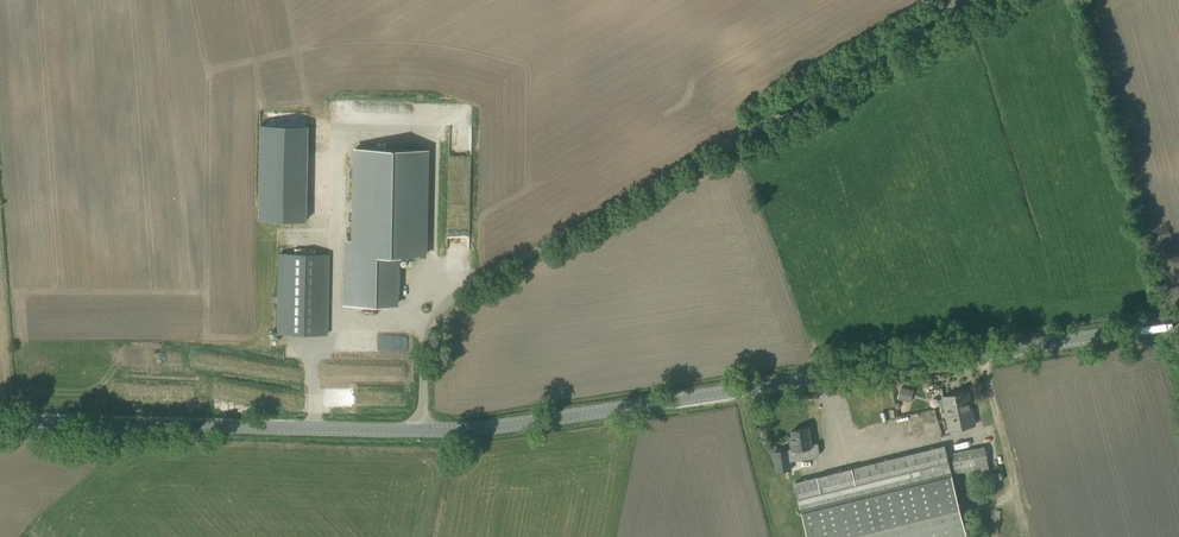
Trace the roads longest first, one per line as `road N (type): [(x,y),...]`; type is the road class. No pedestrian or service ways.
road 1 (secondary): [(424,431),(515,424),(1178,320)]
road 2 (unclassified): [(424,431),(425,332),(444,302),(991,0)]
road 3 (secondary): [(0,422),(424,431)]

